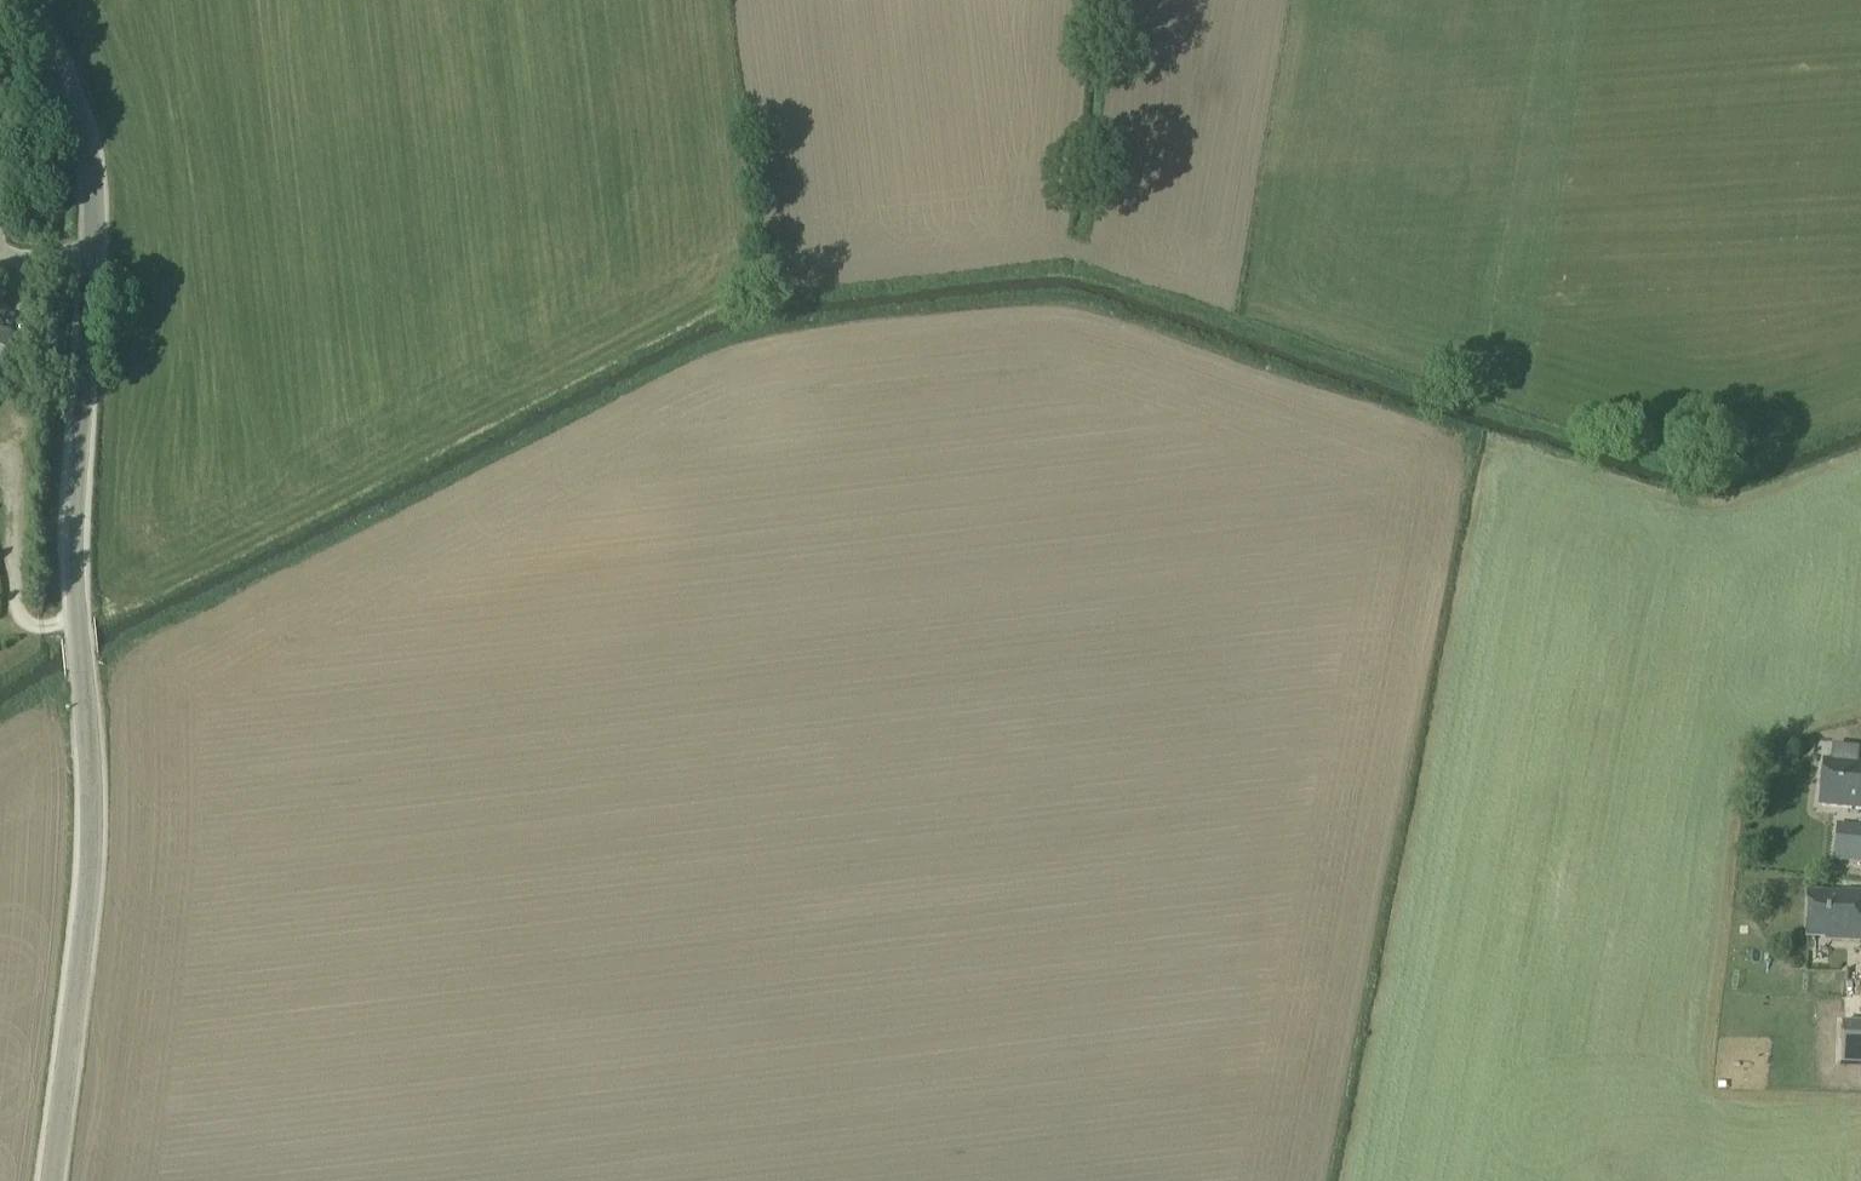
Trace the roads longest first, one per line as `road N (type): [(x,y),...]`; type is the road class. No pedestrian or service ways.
road 1 (unclassified): [(51,1180),(89,866),(73,522),(91,208),(83,135),(56,66),(4,0)]

